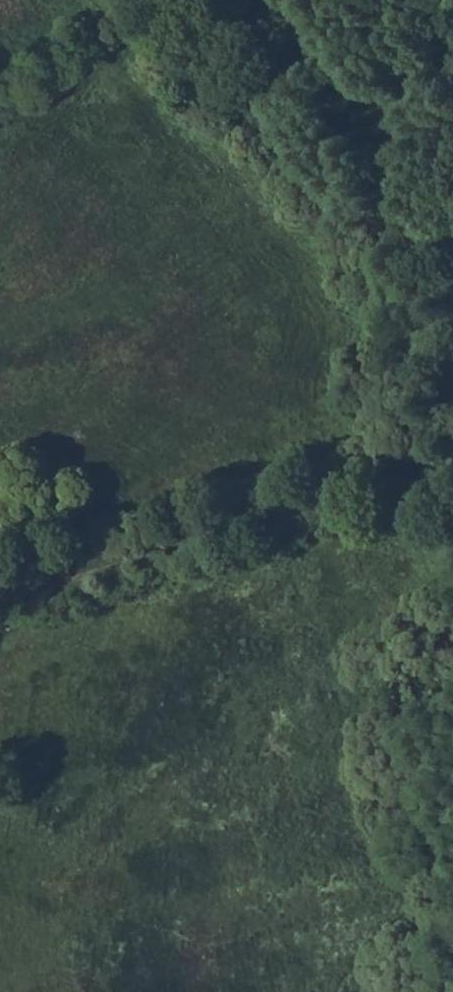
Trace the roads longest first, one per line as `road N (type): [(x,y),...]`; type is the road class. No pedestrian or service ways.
road 1 (track): [(0,604),(452,456)]

